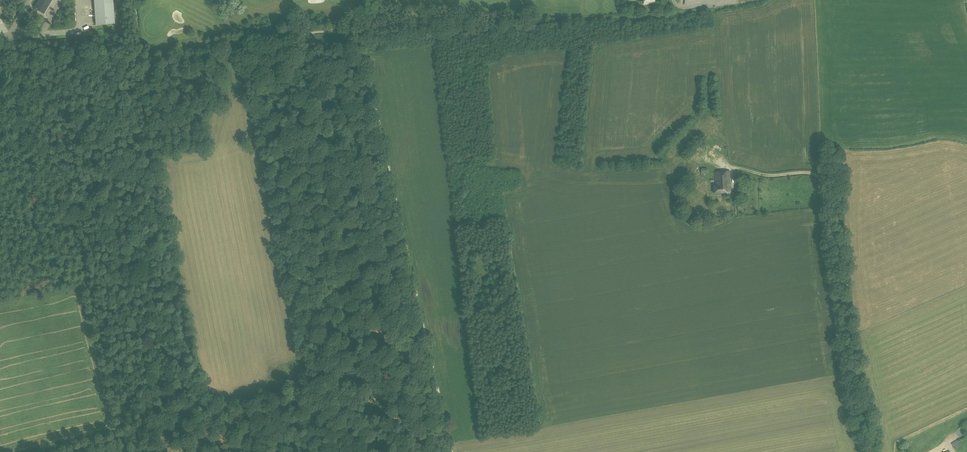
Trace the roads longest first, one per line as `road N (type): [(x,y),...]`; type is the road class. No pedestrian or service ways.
road 1 (track): [(866,451),(852,429),(821,178),(758,174),(701,156)]

